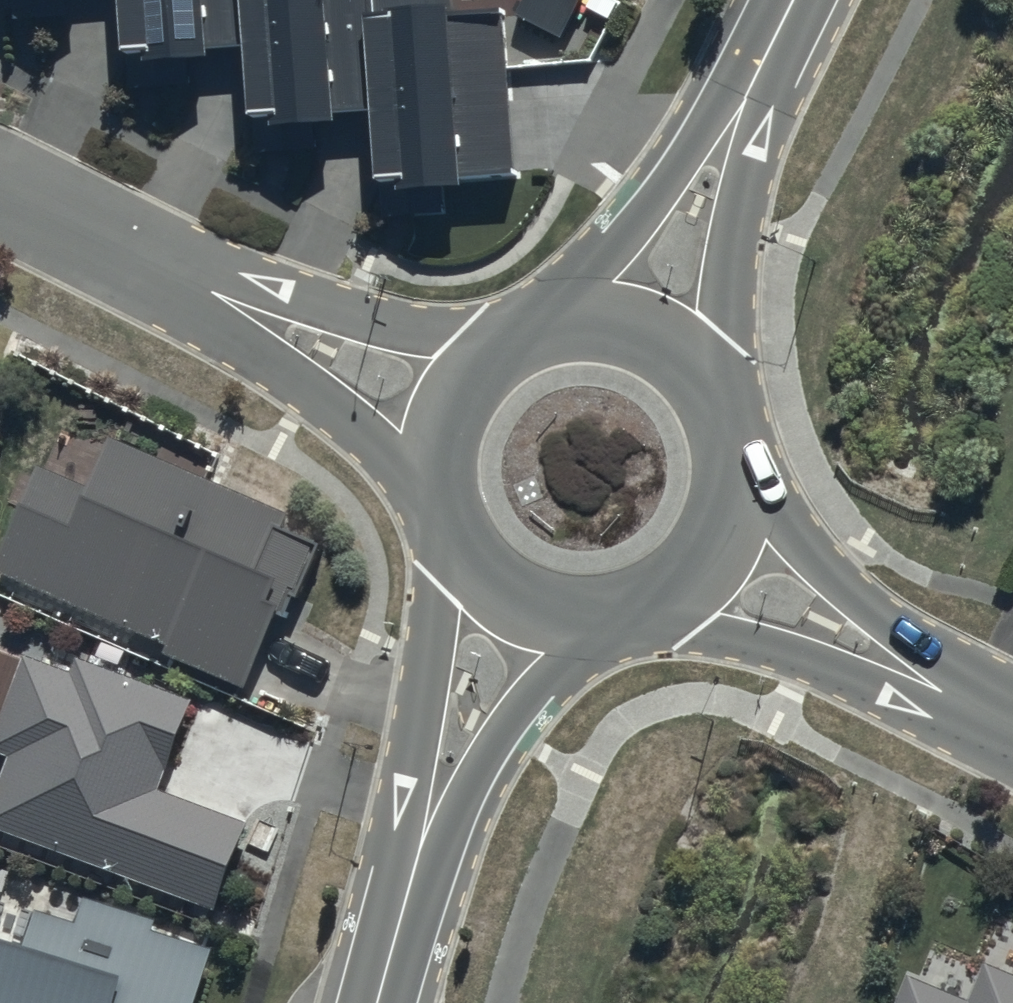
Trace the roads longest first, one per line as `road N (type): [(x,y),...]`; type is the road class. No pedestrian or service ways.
road 1 (residential): [(438,490),(195,316),(163,263)]
road 2 (tertiary): [(409,880),(404,772),(453,536)]
road 3 (tertiary): [(965,707),(893,697),(806,660),(634,605)]
road 4 (residential): [(163,263),(498,347)]
road 5 (tertiary): [(732,461),(824,574),(933,652),(965,707)]
road 6 (tertiary): [(543,325),(759,73)]
road 7 (tertiary): [(599,614),(497,733),(455,818),(409,880)]
road 8 (tertiary): [(759,73),(711,392)]
road 9 (tertiary): [(543,325),(591,320),(638,330),(680,355),(711,392)]
road 10 (tertiary): [(732,461),(716,533),(668,588),(634,605)]
road 11 (residential): [(163,263),(0,190)]
road 12 (tertiary): [(599,614),(555,611),(514,597),(479,571),(453,536)]
road 13 (tertiary): [(438,490),(448,410),(498,347)]
road 14 (tertiary): [(377,1002),(409,880)]

